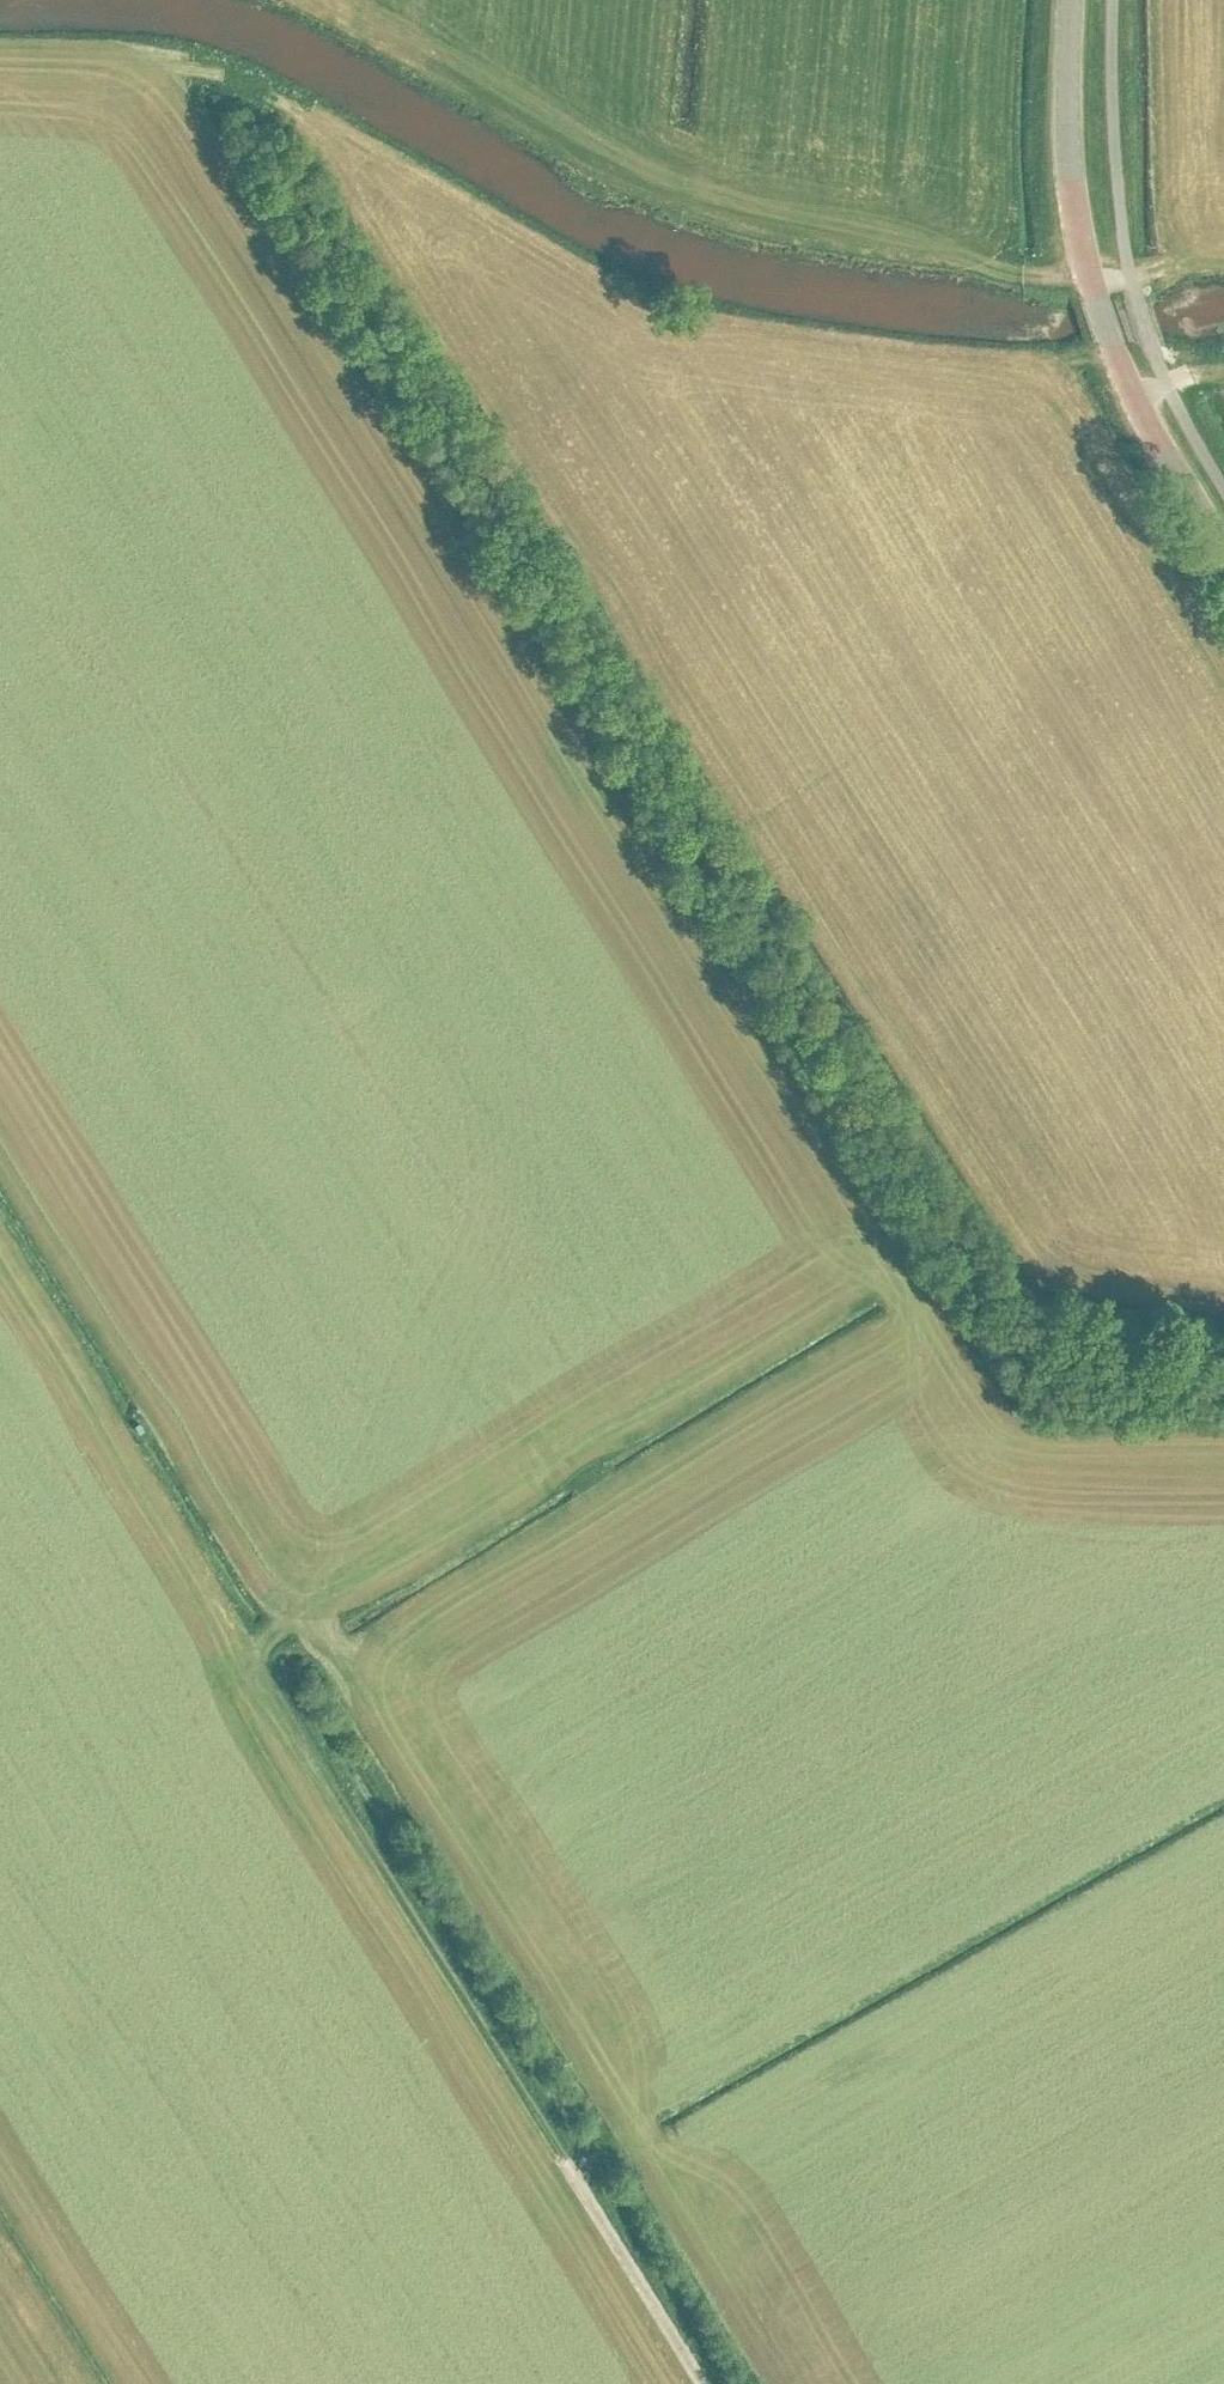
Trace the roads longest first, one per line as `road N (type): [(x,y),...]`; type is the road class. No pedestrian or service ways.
road 1 (tertiary): [(1223,553),(1138,402),(1087,282),(1066,166),(1072,0)]
road 2 (track): [(704,2383),(567,2162)]

